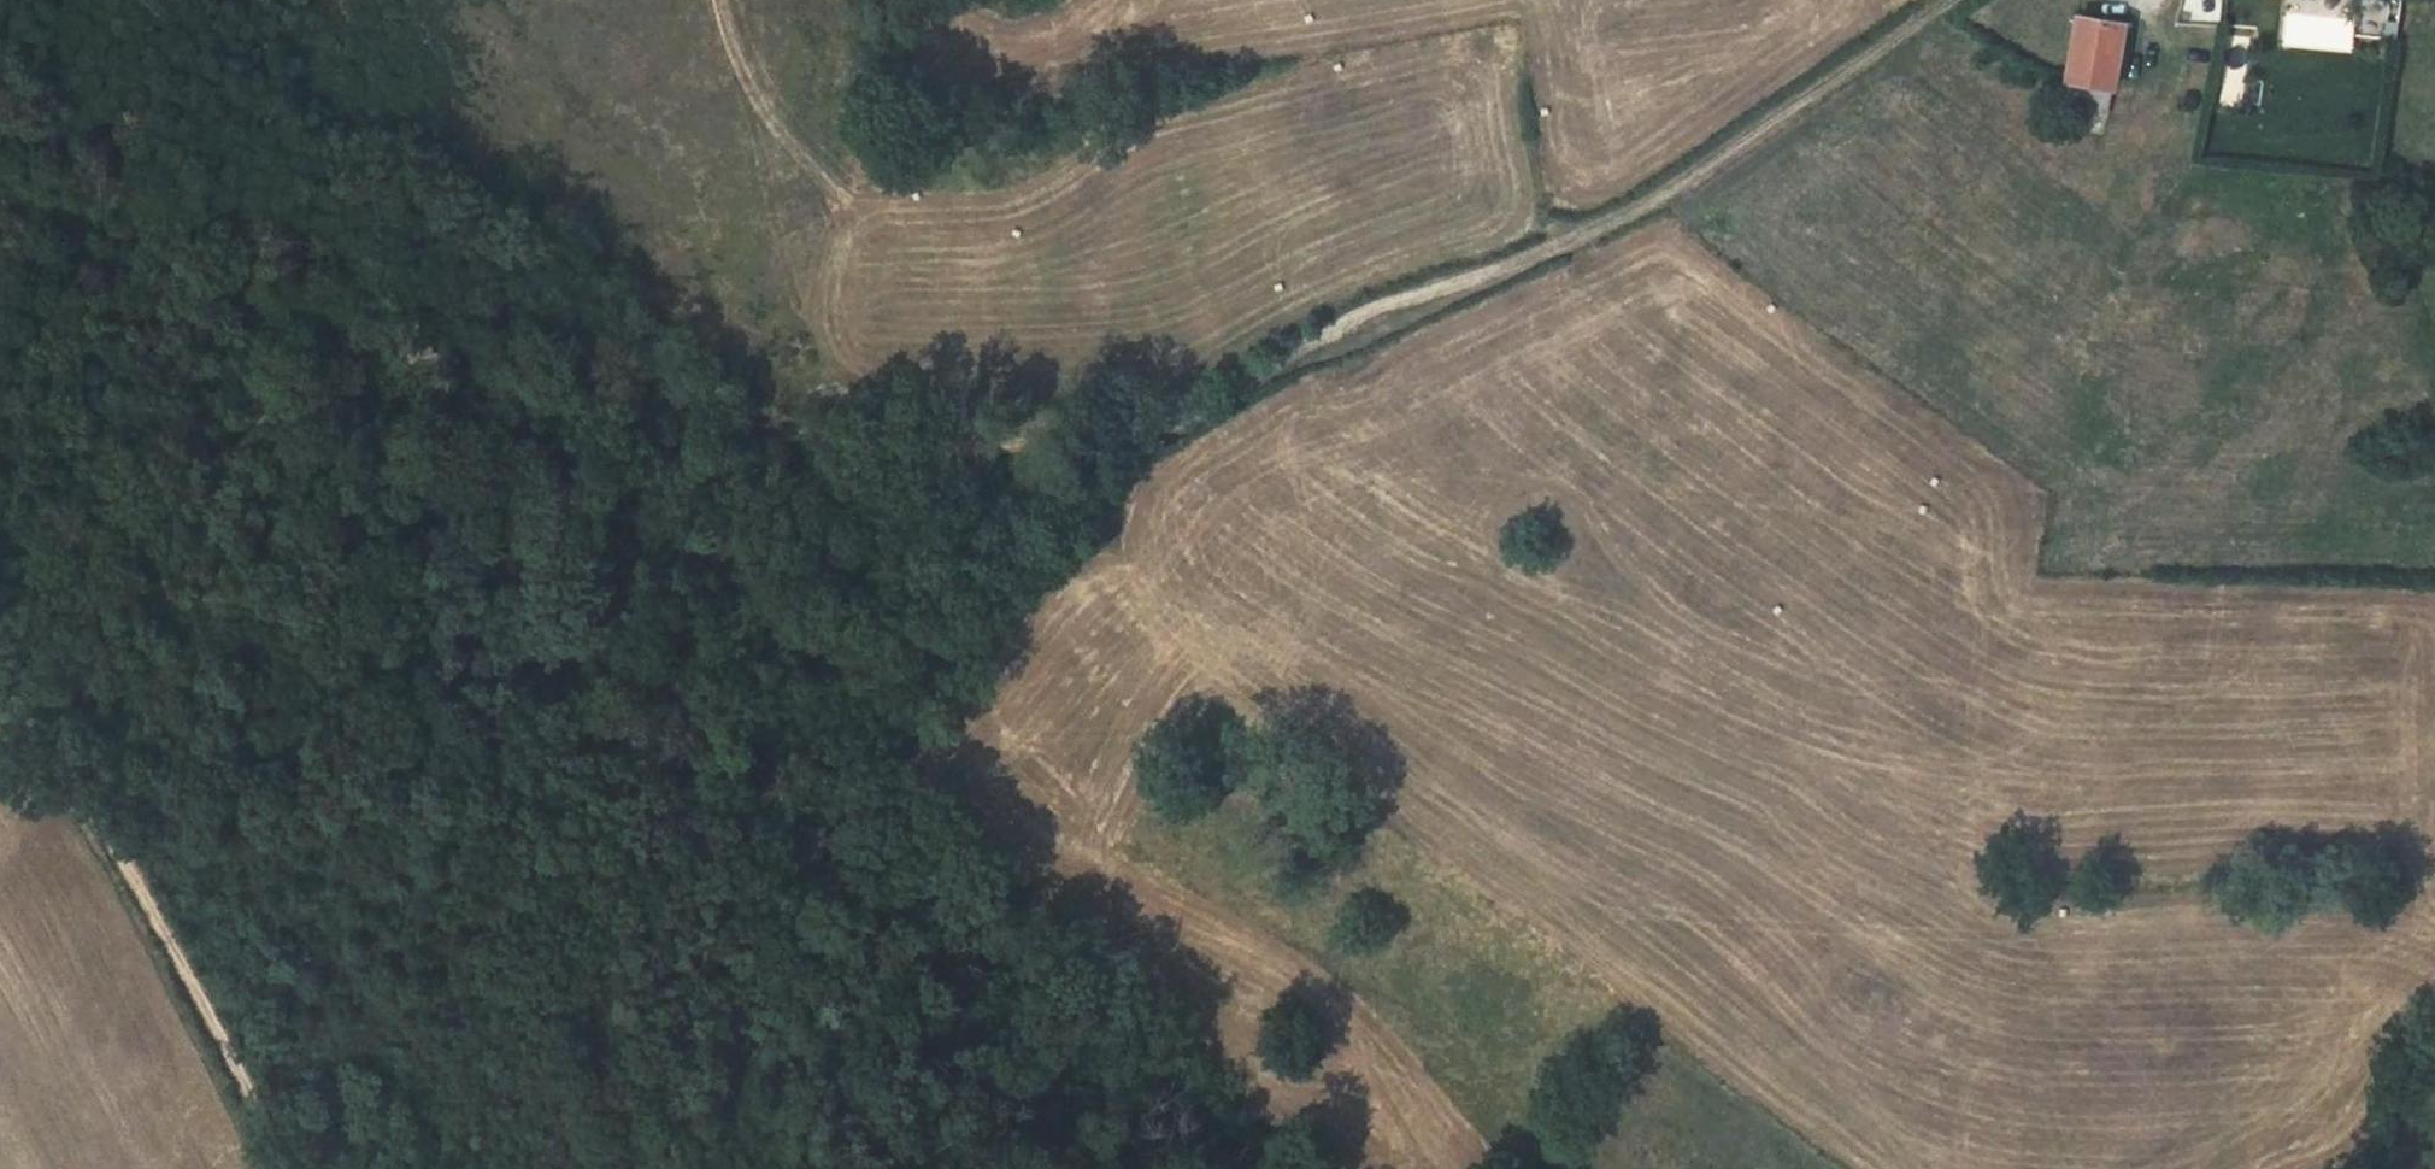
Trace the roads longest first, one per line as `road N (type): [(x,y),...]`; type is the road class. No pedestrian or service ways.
road 1 (track): [(0,583),(323,379),(410,334),(549,333),(768,417),(893,434),(1036,432),(1196,401),(1369,307),(1526,262),(1665,194),(1947,0)]
road 2 (track): [(0,674),(51,716),(294,1168)]

